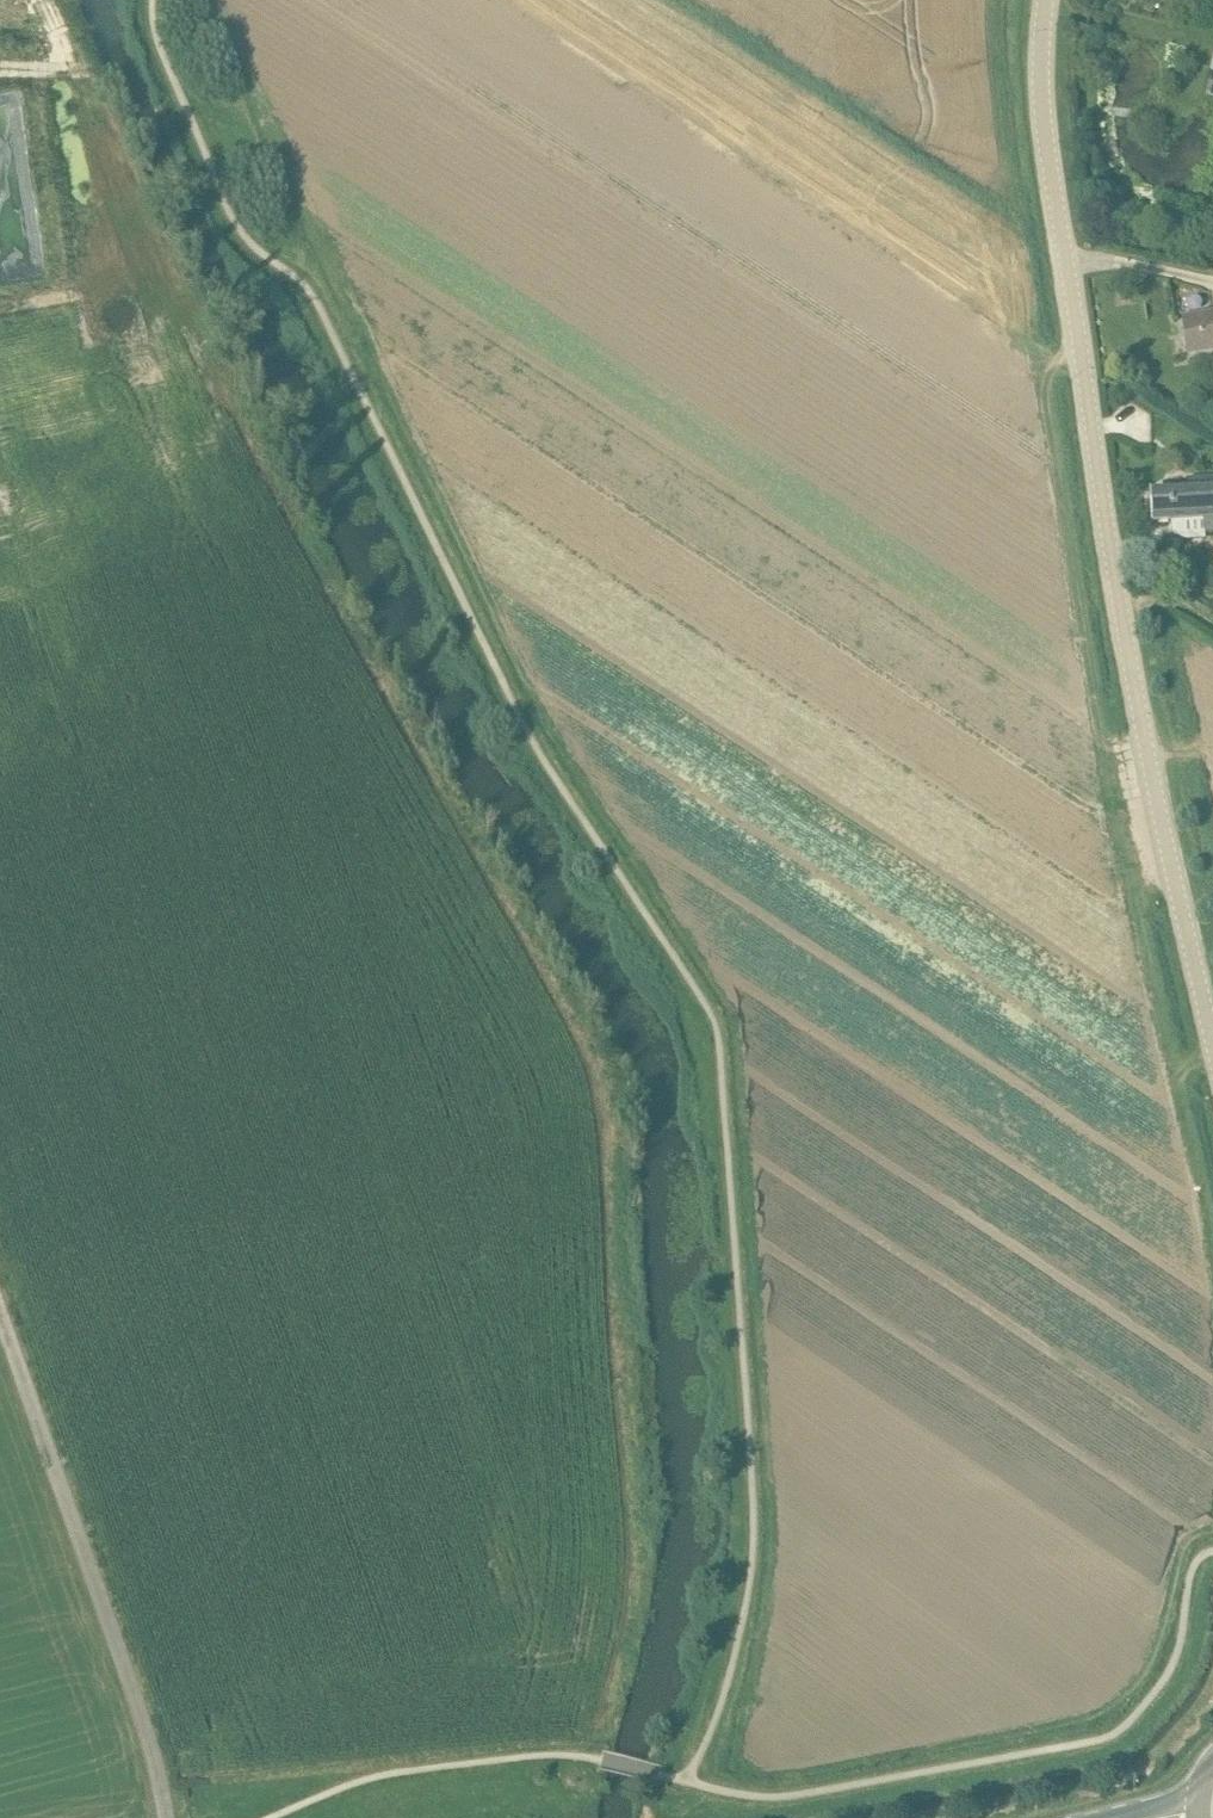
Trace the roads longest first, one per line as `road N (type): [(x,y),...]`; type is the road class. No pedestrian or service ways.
road 1 (tertiary): [(1212,1067),(1077,423),(1039,31),(1045,0)]
road 2 (track): [(685,1782),(774,1800),(1105,1741),(1173,1667),(1193,1566),(1212,1557)]

